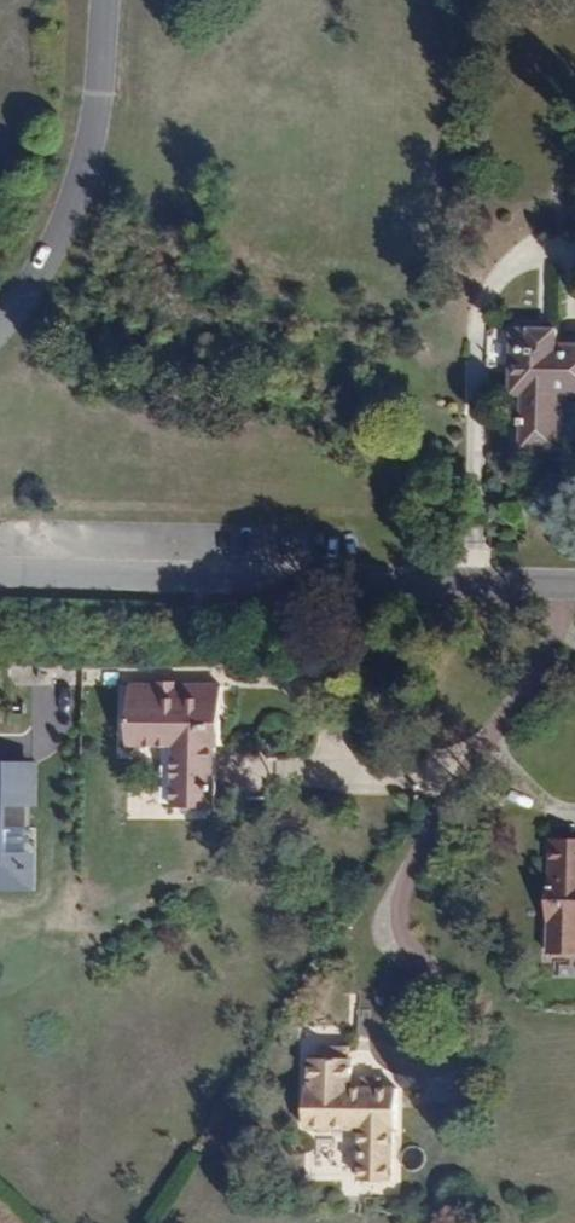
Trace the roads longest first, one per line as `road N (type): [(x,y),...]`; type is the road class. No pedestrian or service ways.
road 1 (residential): [(574,580),(0,571)]
road 2 (residential): [(109,0),(100,113),(75,223),(0,329)]

